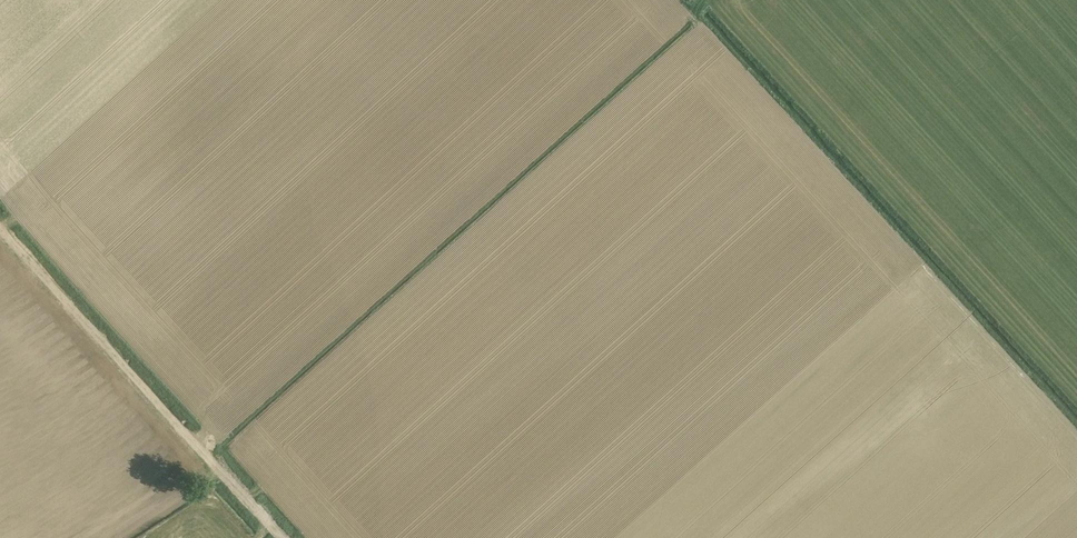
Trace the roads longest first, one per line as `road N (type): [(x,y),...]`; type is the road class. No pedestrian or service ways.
road 1 (track): [(285,537),(0,218)]

